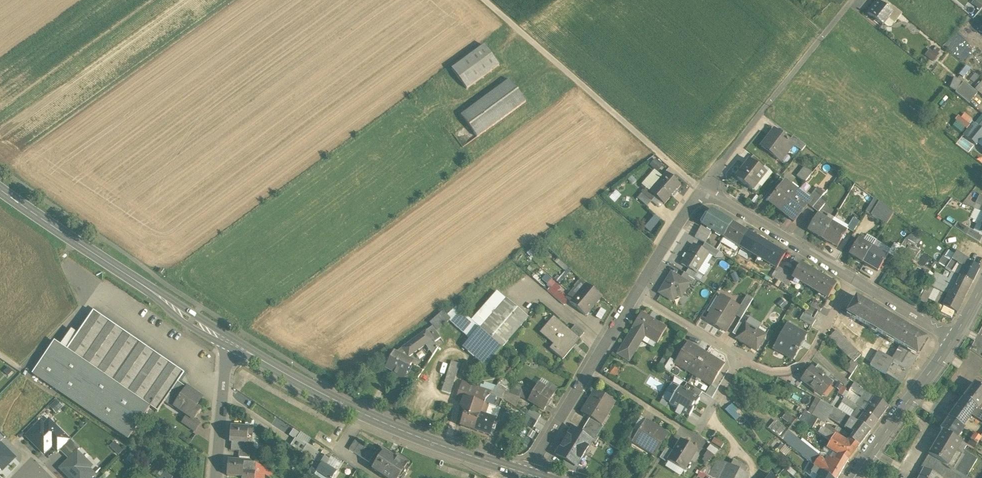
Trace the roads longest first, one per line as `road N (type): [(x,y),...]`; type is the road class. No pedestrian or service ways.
road 1 (secondary): [(528,476),(378,422),(234,344)]
road 2 (secondary): [(234,344),(0,191)]
road 3 (residential): [(703,189),(853,0)]
road 4 (residential): [(528,476),(636,294)]
road 5 (residential): [(852,276),(703,189)]
road 6 (secondary): [(953,338),(851,477)]
road 7 (residential): [(740,357),(774,373),(797,369),(852,276)]
road 8 (residential): [(740,357),(709,416),(754,467)]
road 9 (residential): [(216,477),(234,344)]
road 10 (residential): [(636,294),(703,189)]
road 11 (residential): [(636,294),(740,357)]

